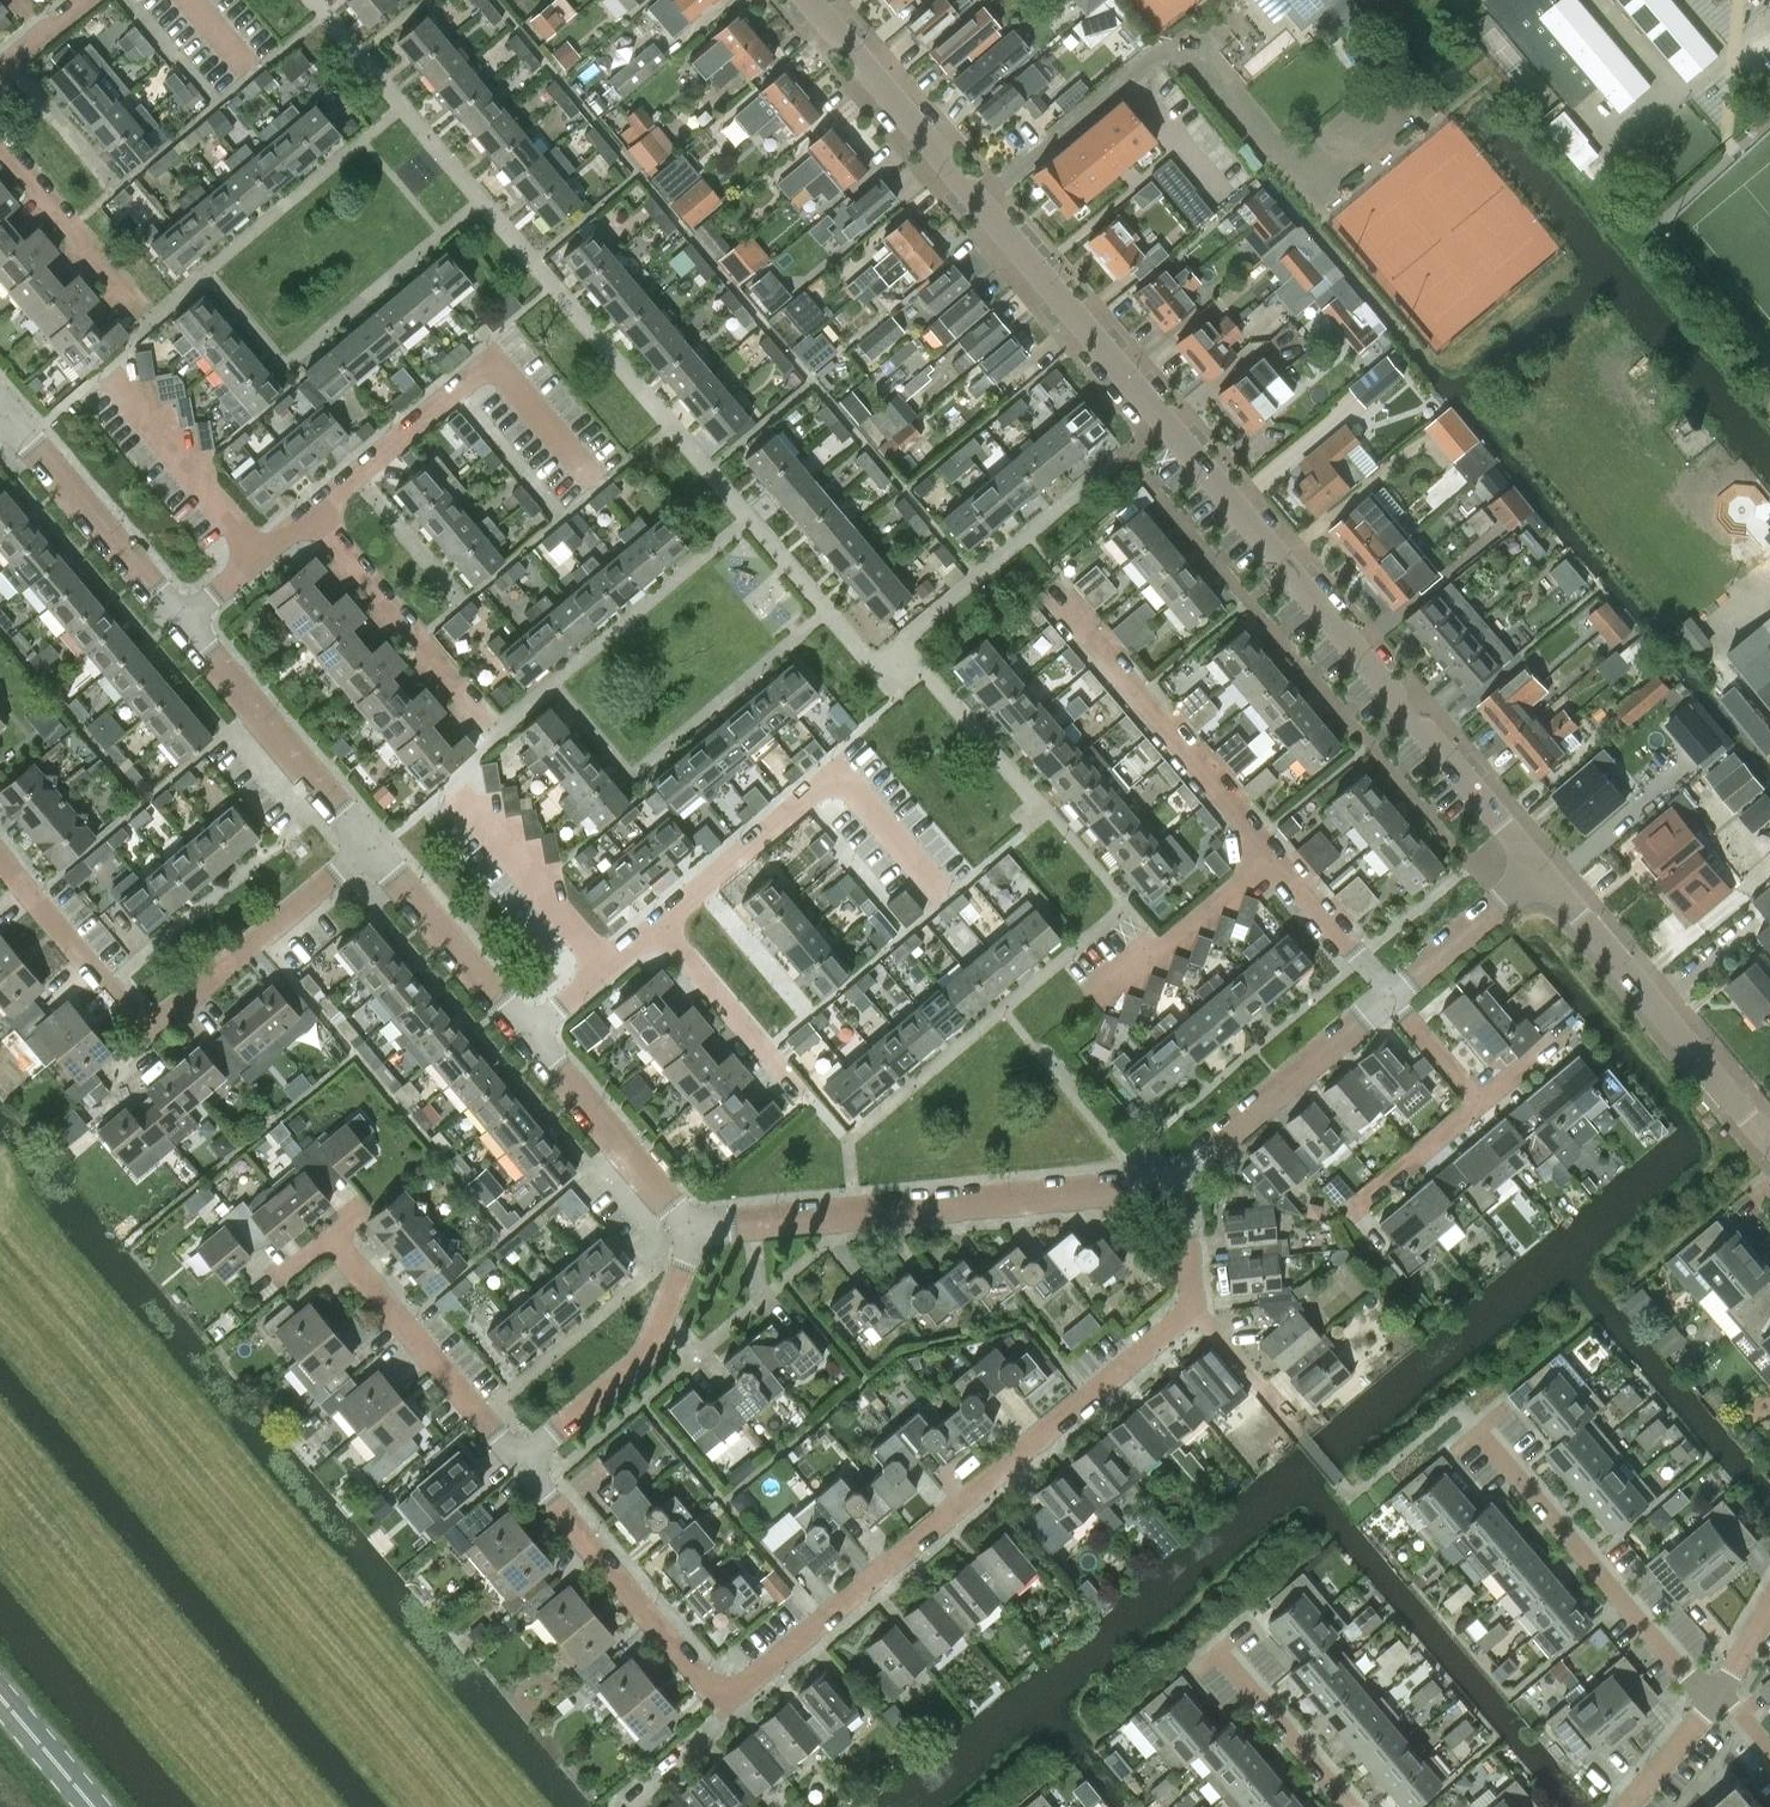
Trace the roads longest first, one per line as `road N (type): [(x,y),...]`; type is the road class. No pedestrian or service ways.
road 1 (tertiary): [(1541,873),(805,0)]
road 2 (residential): [(719,1695),(736,1691),(1194,1308)]
road 3 (residential): [(0,861),(146,1034),(365,845)]
road 4 (residential): [(1184,1176),(698,1226)]
road 5 (residential): [(657,922),(838,769),(947,897)]
road 6 (residential): [(314,512),(494,361),(599,486)]
road 7 (residential): [(1474,1422),(1716,1697)]
road 8 (tertiary): [(1769,1141),(1541,873)]
road 9 (residential): [(1267,859),(1048,592)]
road 10 (residential): [(514,1467),(643,1350),(698,1226)]
road 11 (residential): [(719,1695),(698,1682),(514,1467)]
road 12 (residential): [(514,1467),(320,1242)]
road 13 (residential): [(365,845),(181,621)]
road 14 (residential): [(500,731),(314,512)]
road 15 (residential): [(181,621),(2,411)]
road 16 (residential): [(1390,999),(1184,1176)]
road 17 (residential): [(698,1226),(615,1144),(525,1033)]
road 18 (residential): [(525,1033),(365,845)]
road 19 (residential): [(154,327),(0,140)]
road 20 (residential): [(257,559),(102,373)]
road 21 (residential): [(447,785),(604,966)]
road 22 (residential): [(801,1094),(657,922)]
road 23 (residential): [(1102,1000),(1267,859)]
road 24 (residential): [(1217,1652),(1350,1806)]
road 25 (residential): [(1541,873),(1390,999)]
road 26 (residential): [(1390,999),(1267,859)]
road 27 (residential): [(1351,1214),(1483,1101)]
road 28 (residential): [(1292,1422),(1194,1308)]
road 29 (residential): [(1619,1806),(1716,1697)]
road 30 (residential): [(625,1798),(715,1724),(719,1695)]
road 31 (secondary): [(93,1806),(0,1696)]
road 32 (residential): [(1483,1101),(1390,999)]
road 33 (residential): [(1194,1308),(1184,1176)]

